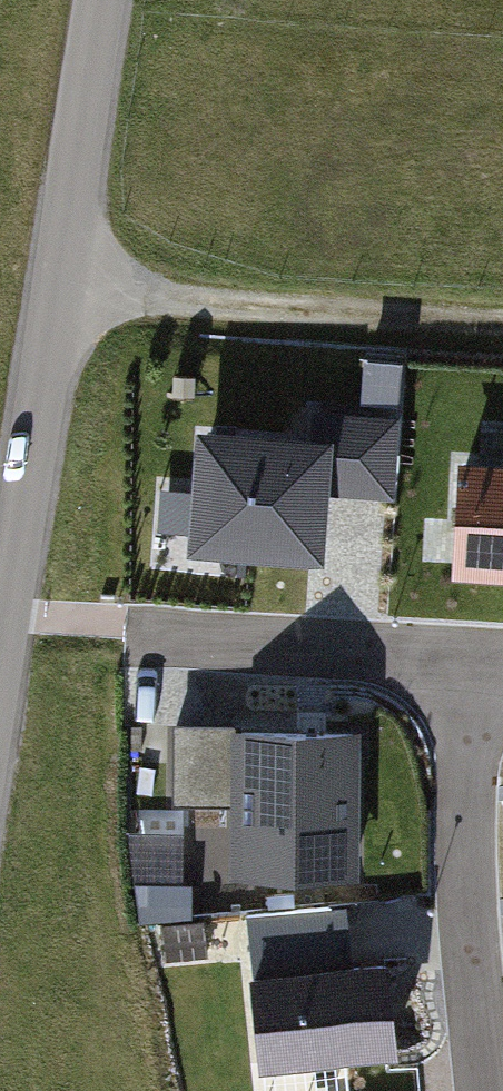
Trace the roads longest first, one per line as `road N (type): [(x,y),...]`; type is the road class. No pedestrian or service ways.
road 1 (unclassified): [(0,661),(102,0)]
road 2 (track): [(502,330),(58,287)]
road 3 (residential): [(486,1090),(464,811),(474,660)]
road 4 (residential): [(474,660),(163,638)]

